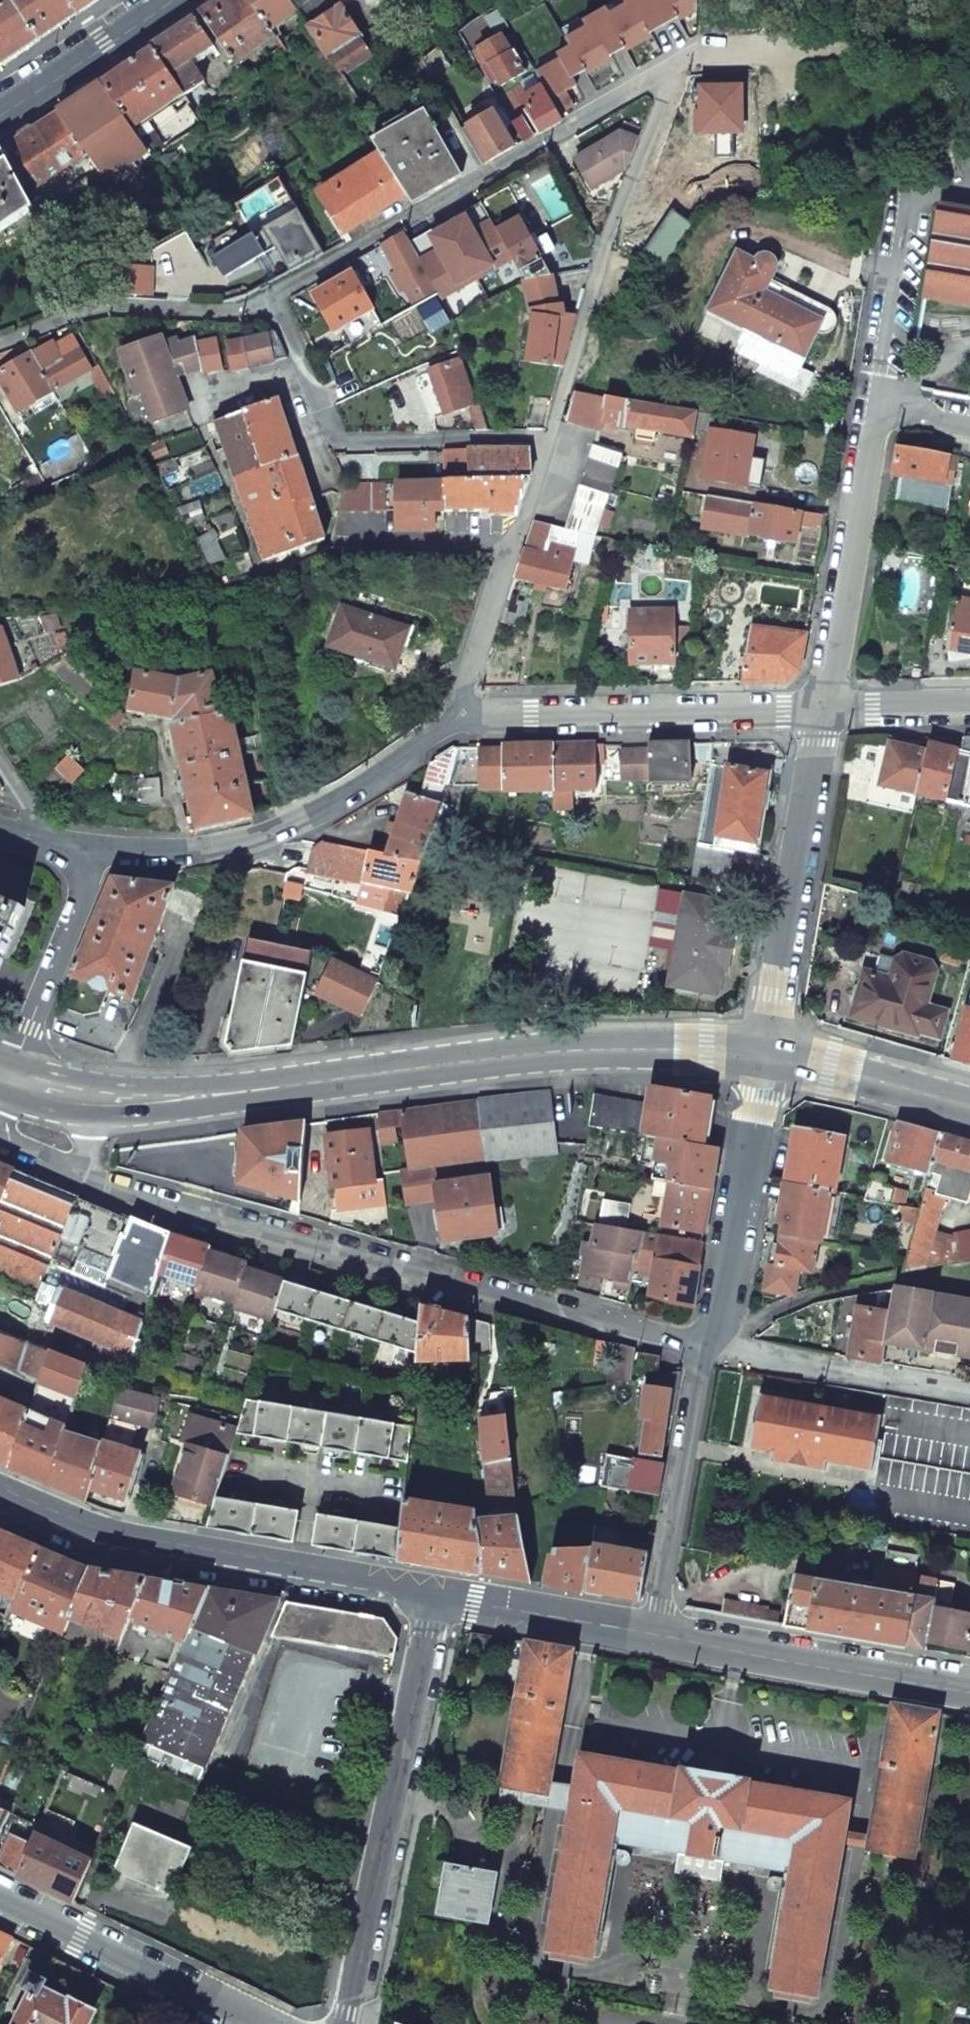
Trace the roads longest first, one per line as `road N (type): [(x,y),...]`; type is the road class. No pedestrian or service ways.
road 1 (tertiary): [(765,1051),(573,1049),(94,1104)]
road 2 (residential): [(86,1177),(136,1197),(702,1347)]
road 3 (residential): [(272,303),(682,65)]
road 4 (residential): [(0,1489),(103,1532),(433,1592)]
road 5 (residential): [(344,2023),(433,1592)]
road 6 (residential): [(98,850),(209,848),(283,831),(463,718)]
road 7 (residential): [(550,439),(682,65)]
road 8 (residential): [(824,712),(463,718)]
road 9 (residential): [(272,303),(348,442),(550,439)]
road 10 (residential): [(765,1051),(824,712)]
road 11 (residential): [(969,1692),(646,1636)]
road 12 (residential): [(824,712),(881,408)]
road 13 (residential): [(702,1347),(722,1314),(765,1051)]
road 14 (residential): [(646,1636),(702,1347)]
road 15 (residential): [(463,718),(466,676),(550,439)]
road 16 (track): [(682,65),(895,42),(969,47)]
road 17 (residential): [(0,1900),(258,2023)]
road 18 (residential): [(0,351),(75,322),(272,303)]
road 19 (residential): [(702,1347),(969,1394)]
road 20 (residential): [(98,850),(6,1082)]
road 21 (tertiary): [(969,1108),(765,1051)]
road 22 (residential): [(912,204),(881,408)]
road 23 (tertiary): [(0,107),(161,0)]
road 24 (residential): [(646,1636),(474,1604)]
road 25 (residential): [(969,708),(824,712)]

